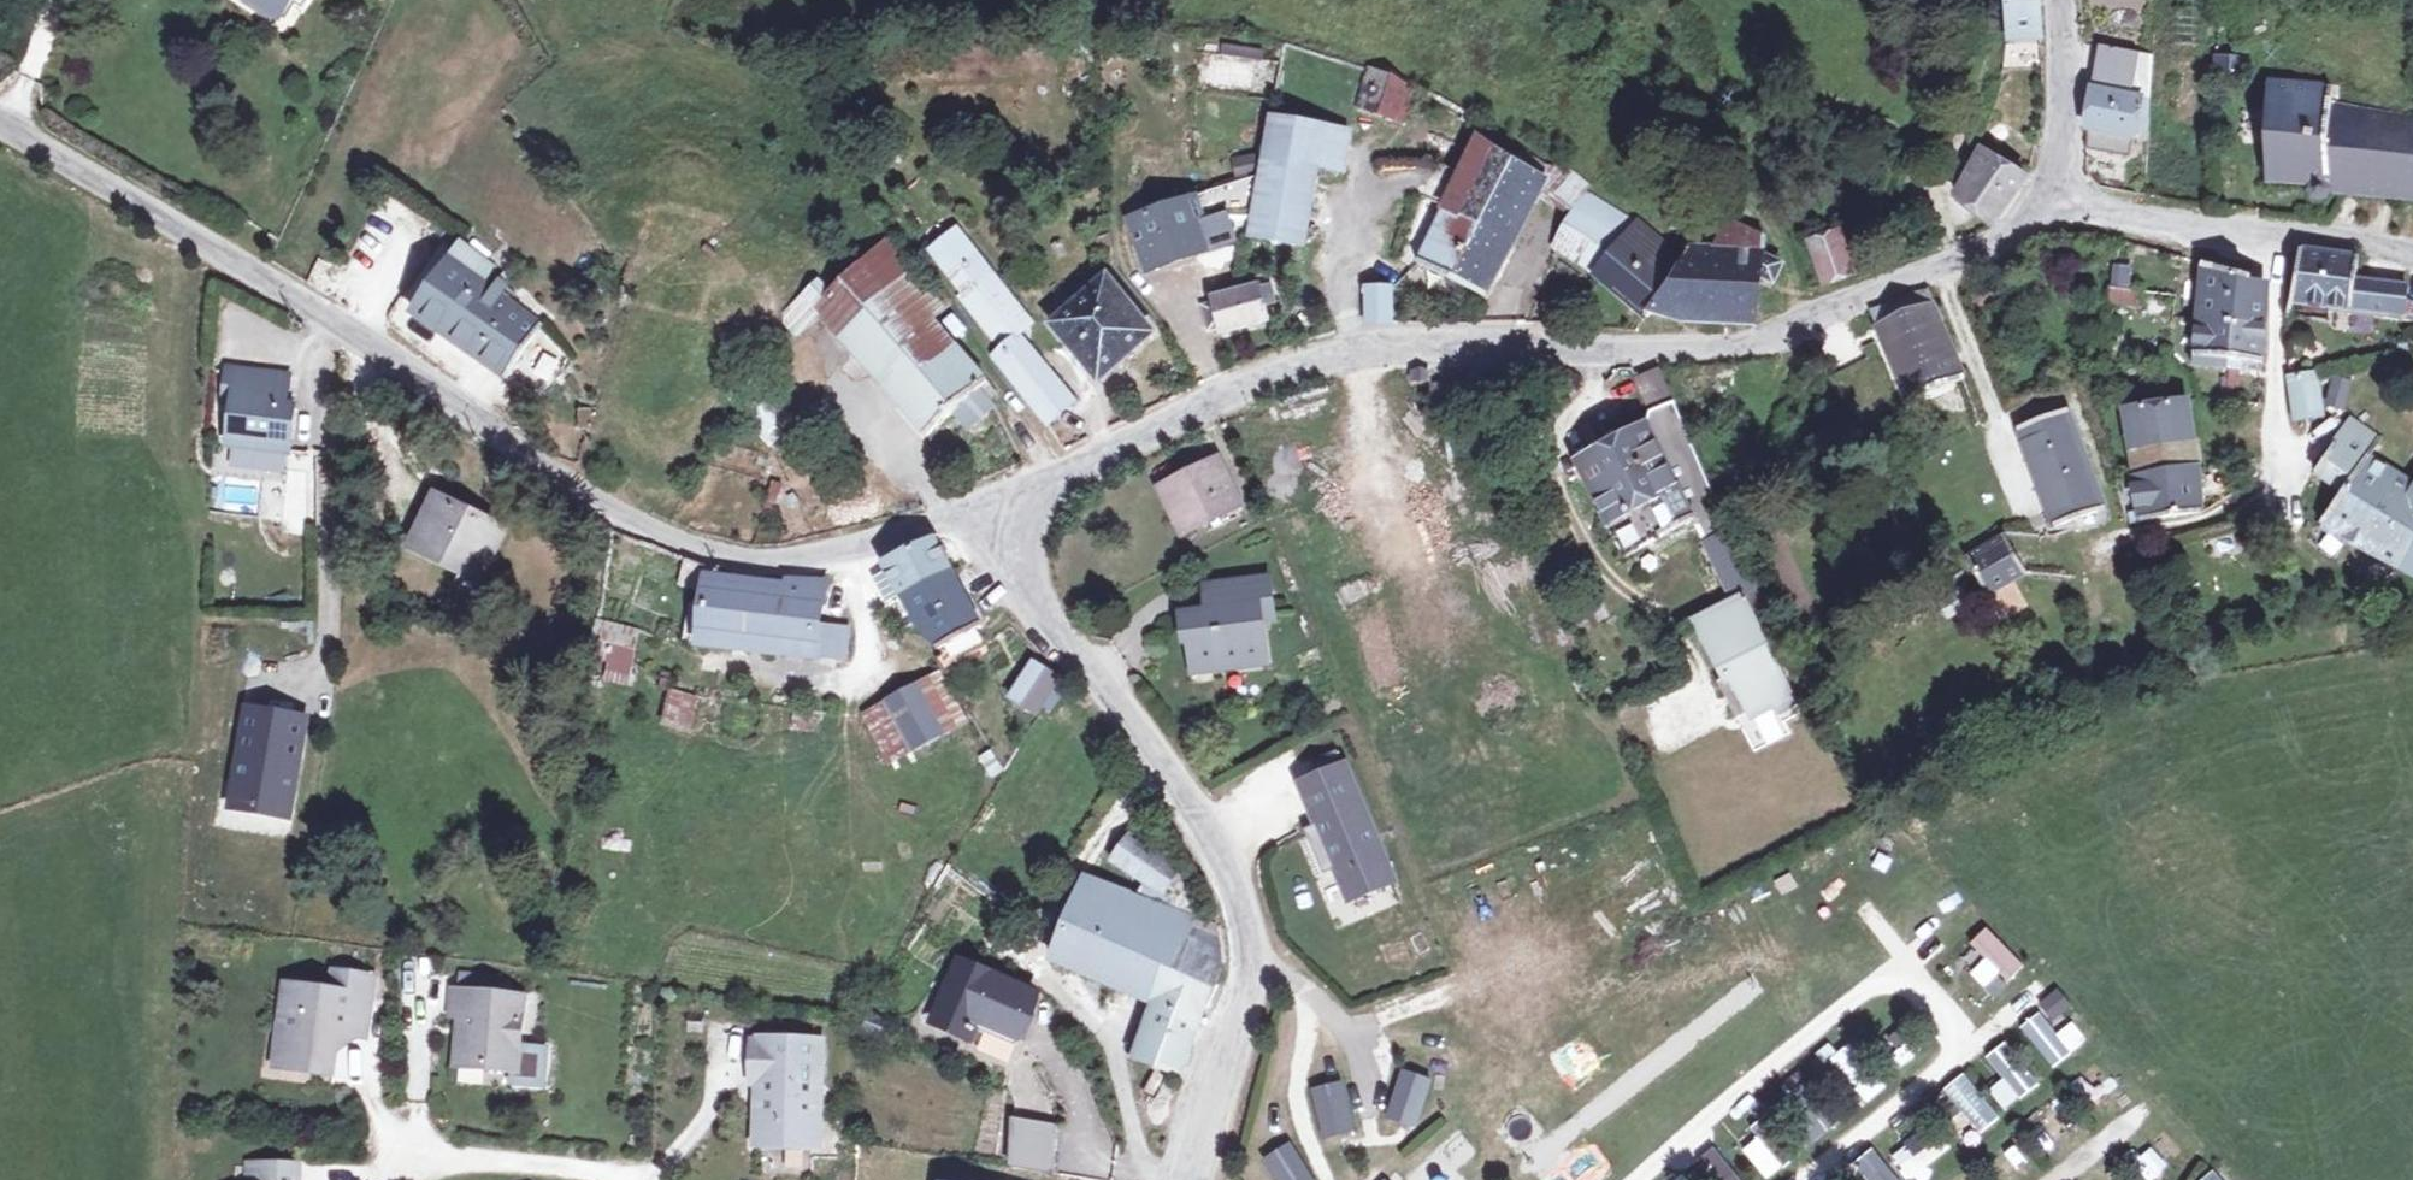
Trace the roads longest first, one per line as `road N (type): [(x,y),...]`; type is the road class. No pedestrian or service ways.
road 1 (tertiary): [(1007,506),(811,554),(750,556),(626,503),(406,356),(0,122)]
road 2 (tertiary): [(1007,506),(1311,360),(1363,346),(1457,339),(1723,341),(1777,332),(1955,270),(2014,242),(2052,205)]
road 3 (tertiary): [(1059,632),(1208,826),(1255,957),(1251,999),(1194,1179)]
road 4 (residential): [(2270,231),(2280,338),(2269,485),(2143,548)]
road 5 (residential): [(2052,205),(2270,231)]
road 6 (tertiary): [(2064,0),(2069,140),(2052,205)]
road 7 (track): [(619,1179),(416,1156)]
road 8 (residential): [(2270,231),(2412,263)]
road 9 (tertiary): [(1059,632),(1024,573),(1007,506)]

